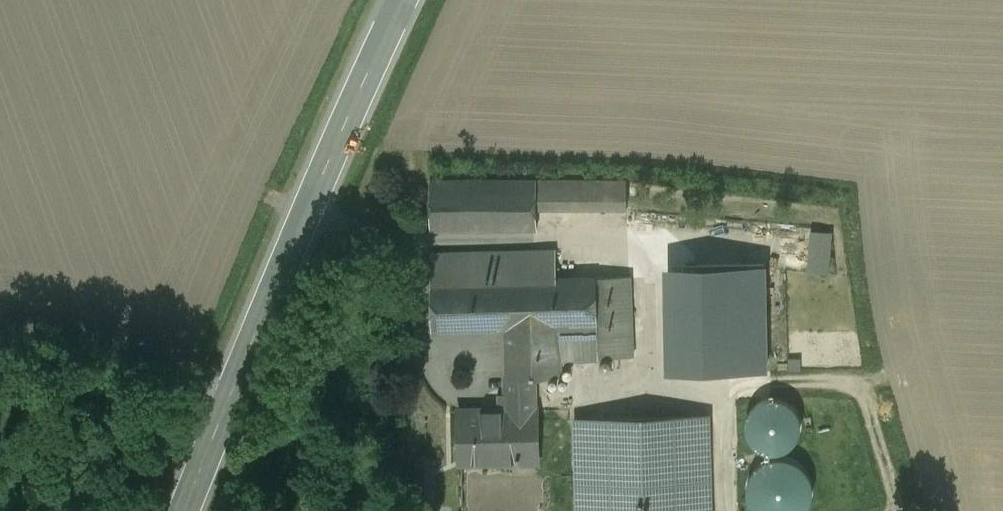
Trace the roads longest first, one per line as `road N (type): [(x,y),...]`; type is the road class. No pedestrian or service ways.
road 1 (secondary): [(227,410),(402,0)]
road 2 (unclassified): [(227,410),(58,347),(0,342)]

